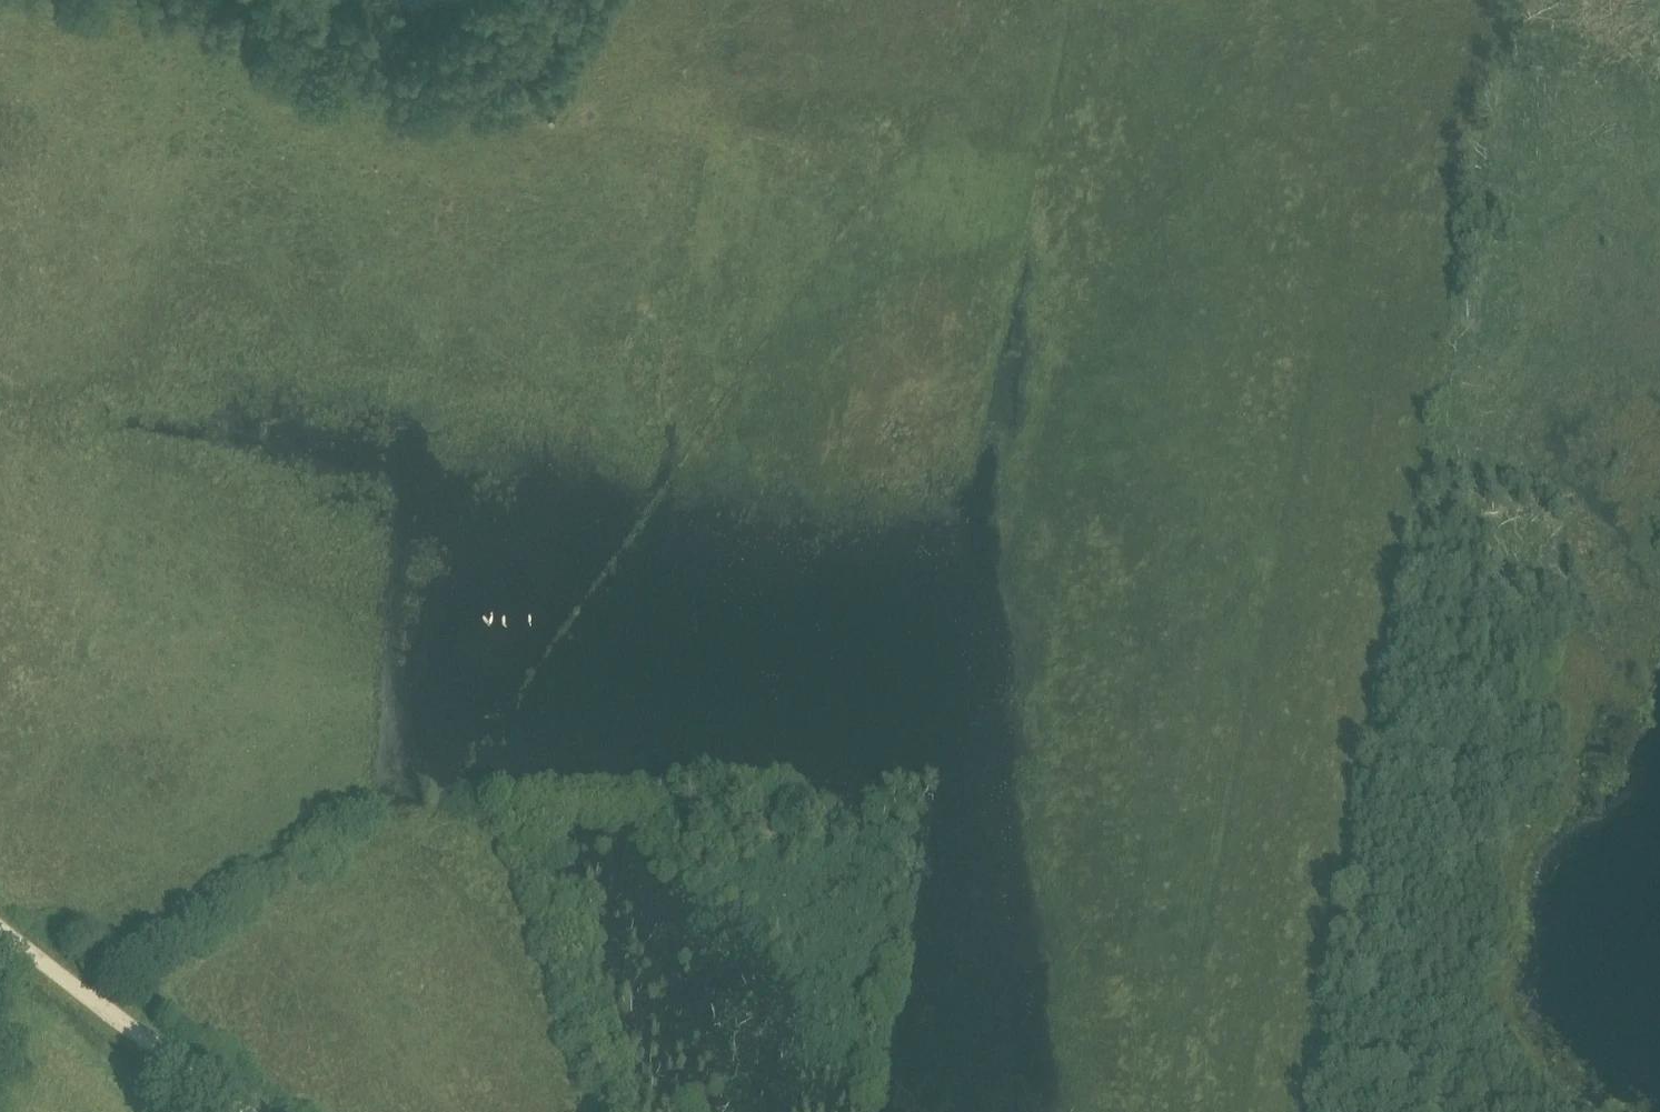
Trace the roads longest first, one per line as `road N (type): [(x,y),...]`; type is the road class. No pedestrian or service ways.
road 1 (unclassified): [(252,1111),(0,921)]

